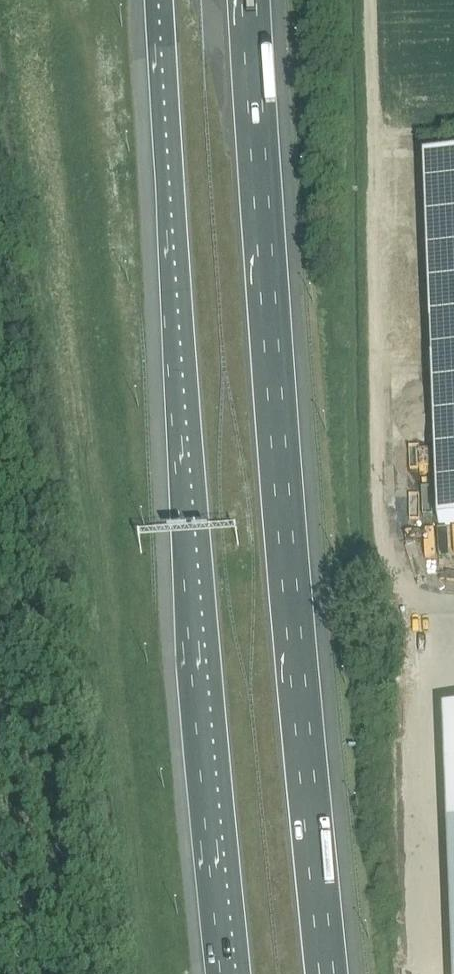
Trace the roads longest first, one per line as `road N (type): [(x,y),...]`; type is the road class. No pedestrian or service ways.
road 1 (motorway): [(159,0),(177,309),(237,973)]
road 2 (motorway): [(333,973),(287,480),(255,0)]

